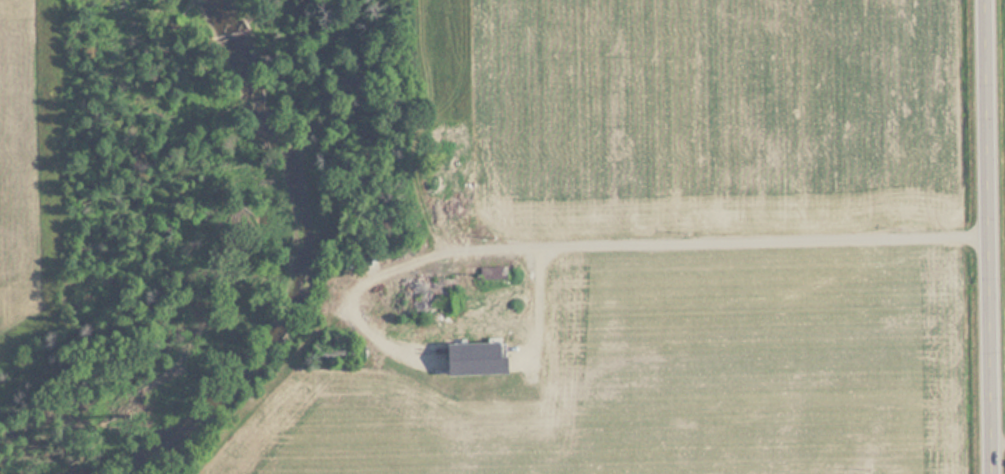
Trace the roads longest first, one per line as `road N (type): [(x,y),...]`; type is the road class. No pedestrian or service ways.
road 1 (track): [(987,236),(454,243),(356,274),(187,473)]
road 2 (secondary): [(990,473),(985,0)]

